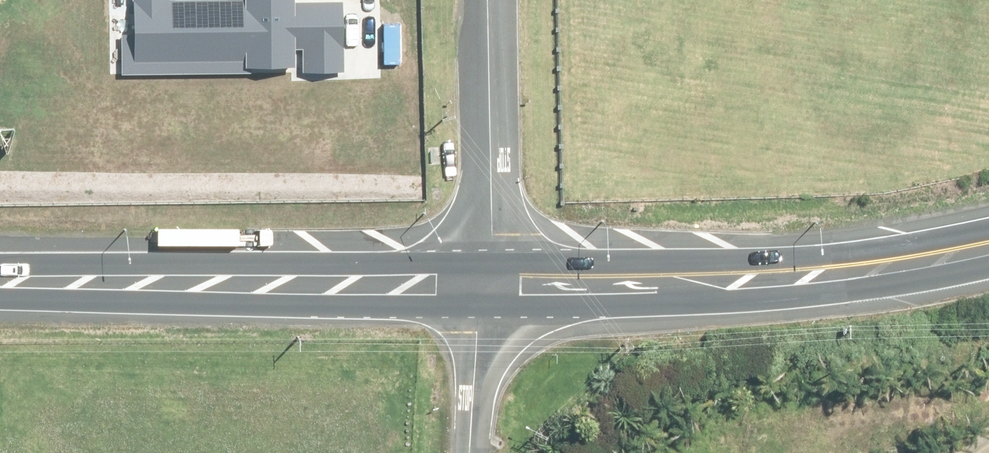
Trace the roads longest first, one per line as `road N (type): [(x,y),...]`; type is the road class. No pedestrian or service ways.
road 1 (trunk): [(988,250),(804,279),(485,287)]
road 2 (trunk): [(485,287),(0,282)]
road 3 (unclassified): [(488,0),(493,237),(485,287)]
road 4 (unclassified): [(470,452),(485,287)]

